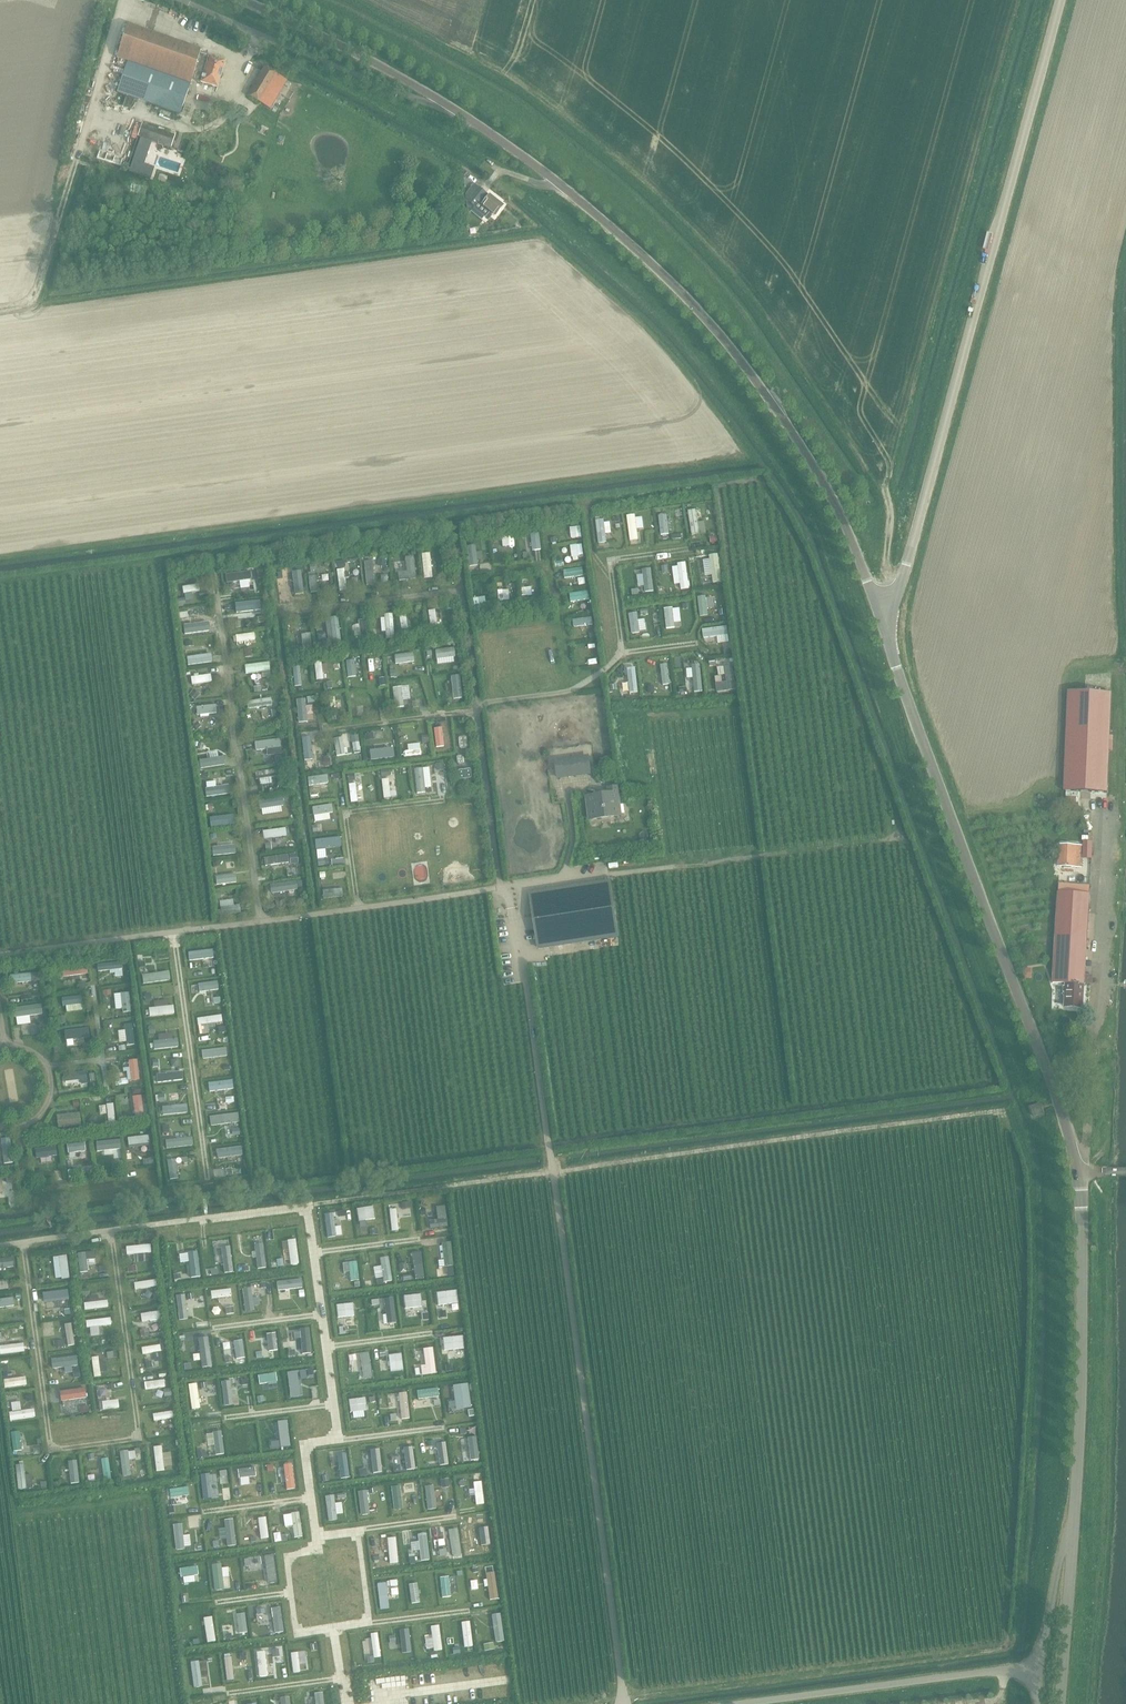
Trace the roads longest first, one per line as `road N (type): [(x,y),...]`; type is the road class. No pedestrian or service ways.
road 1 (unclassified): [(1074,1515),(1078,1172),(878,617)]
road 2 (unclassified): [(878,617),(844,522),(789,429),(674,286),(584,205),(472,121),(240,0)]
road 3 (unclassified): [(878,617),(904,573),(1061,0)]
road 4 (unclassified): [(740,1703),(1037,1669)]
road 5 (track): [(0,313),(21,308),(36,288),(82,141)]
road 6 (unclassified): [(1060,1703),(1074,1515)]
road 7 (unclassified): [(1037,1669),(1074,1515)]

